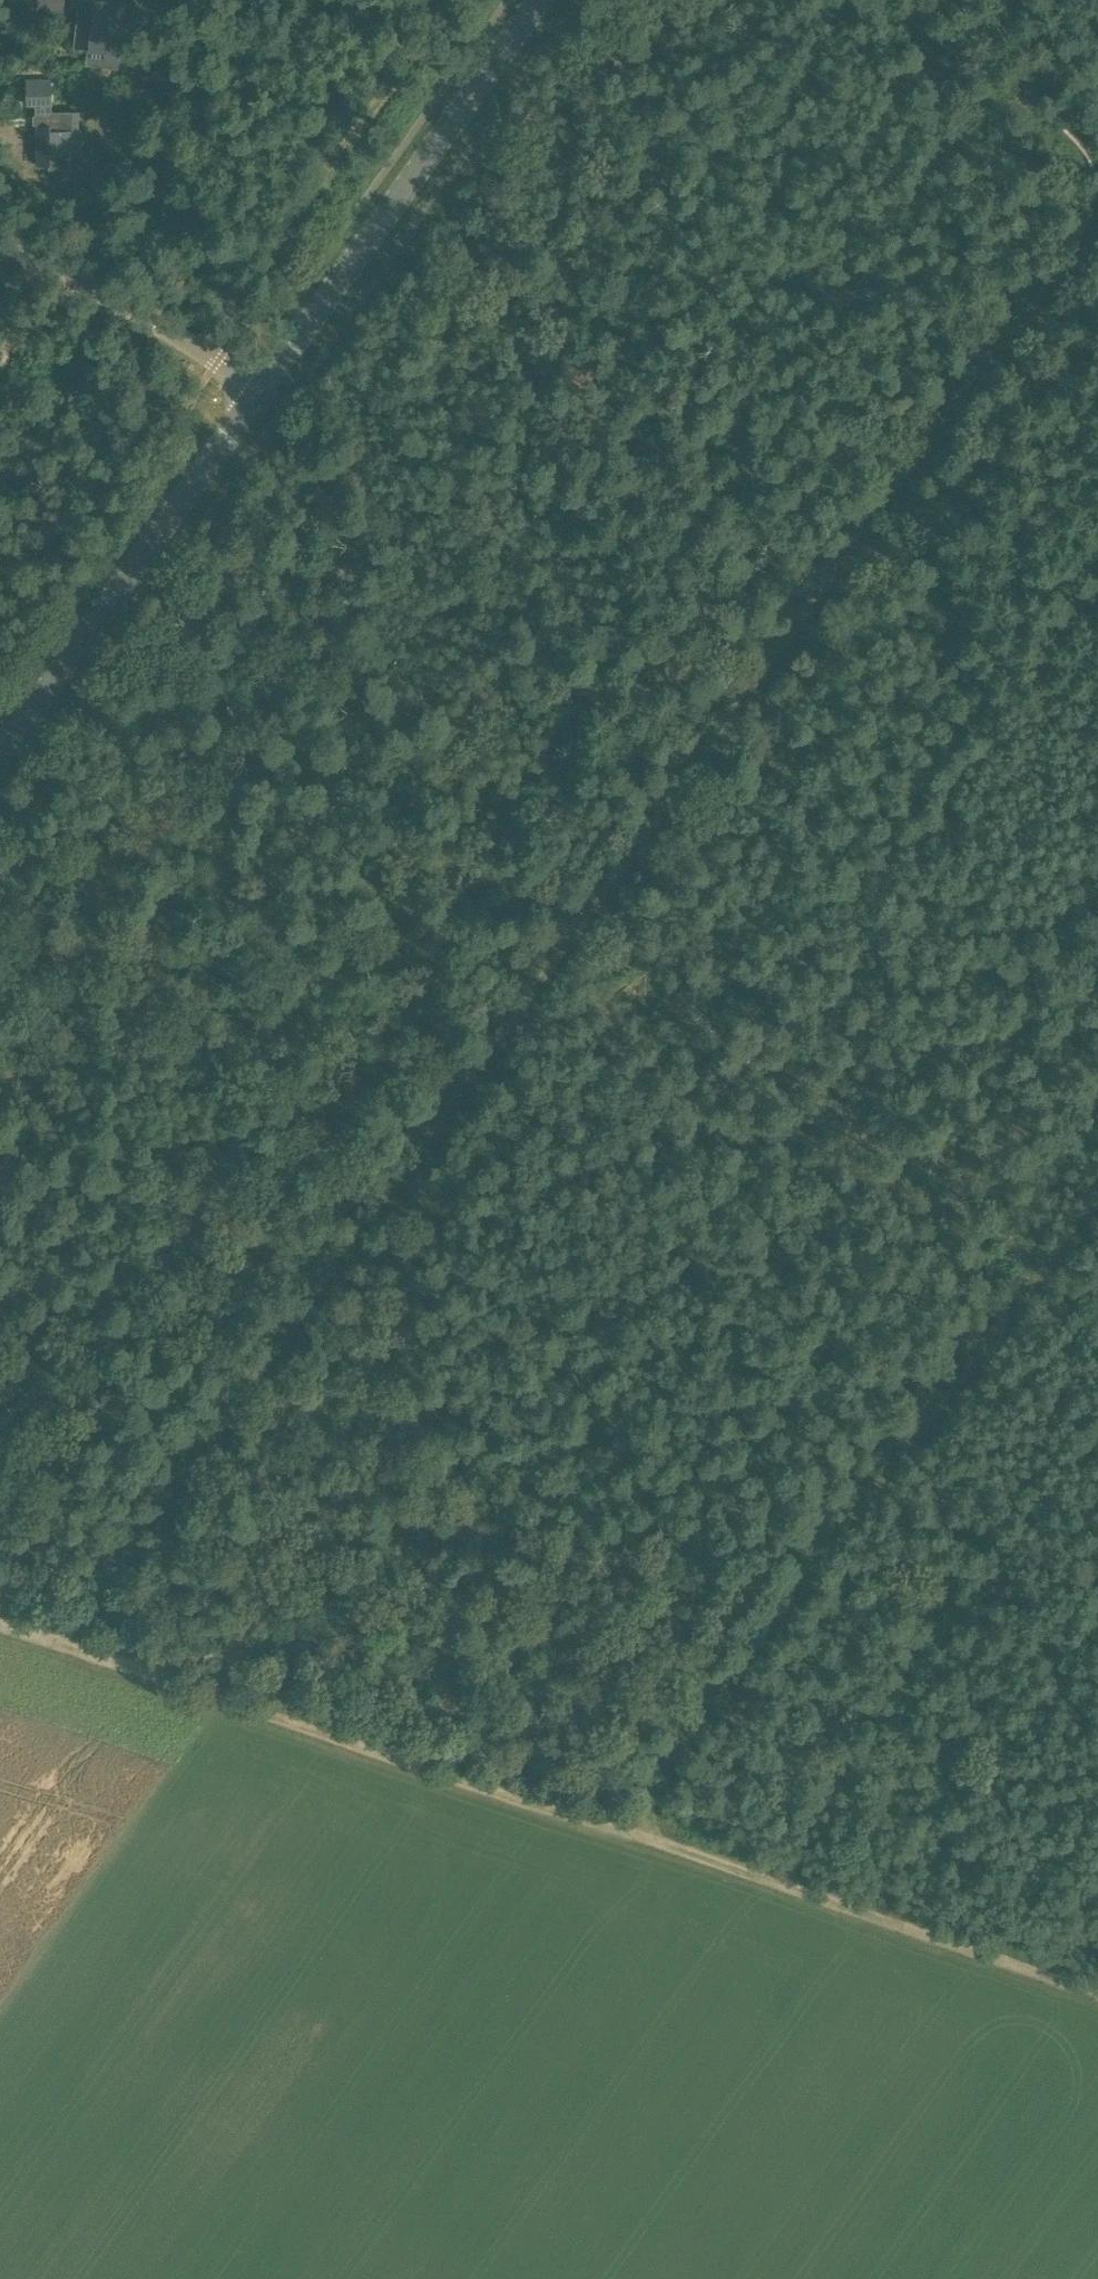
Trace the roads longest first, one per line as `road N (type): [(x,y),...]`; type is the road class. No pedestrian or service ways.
road 1 (track): [(59,1645),(1033,296)]
road 2 (track): [(1097,1995),(0,1625)]
road 3 (track): [(617,1829),(1097,1196)]
road 4 (secondary): [(261,390),(540,0)]
road 5 (secondary): [(0,754),(261,390)]
road 6 (unclassified): [(0,231),(261,390)]

